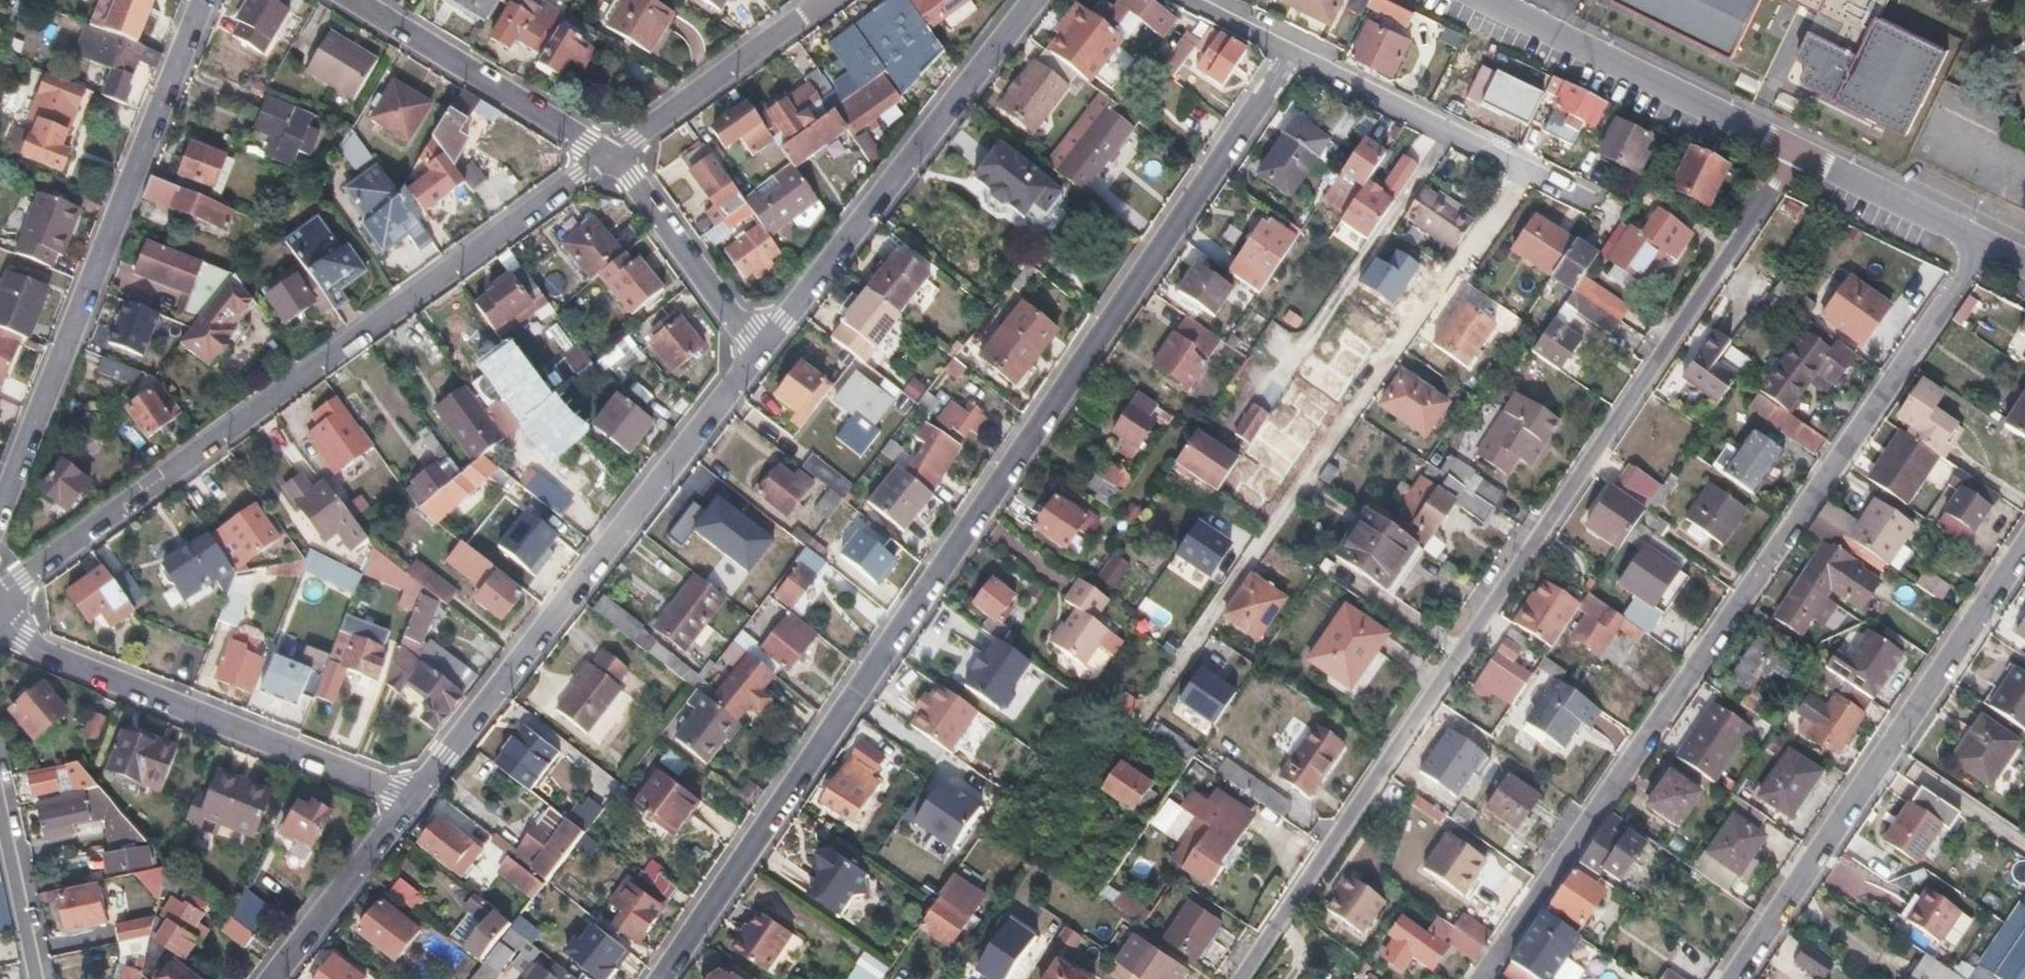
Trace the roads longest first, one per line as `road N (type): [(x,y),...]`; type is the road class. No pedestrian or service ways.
road 1 (residential): [(1296,52),(663,978)]
road 2 (residential): [(1239,978),(1798,151)]
road 3 (residential): [(1985,242),(1480,978)]
road 4 (residential): [(609,156),(0,597)]
road 5 (residential): [(0,528),(207,0)]
road 6 (residential): [(758,351),(416,798)]
road 7 (residential): [(1734,978),(2024,543)]
road 8 (residential): [(0,639),(416,798)]
road 9 (residential): [(1027,0),(758,351)]
road 10 (residential): [(1278,525),(1521,164)]
road 11 (residential): [(1798,151),(1485,0)]
road 12 (residential): [(353,0),(609,156)]
road 13 (residential): [(818,0),(609,156)]
road 14 (residential): [(1296,52),(1521,164)]
road 15 (residential): [(609,156),(758,351)]
road 16 (residential): [(416,798),(269,978)]
road 17 (residential): [(1985,242),(1798,151)]
road 18 (residential): [(0,816),(32,978)]

